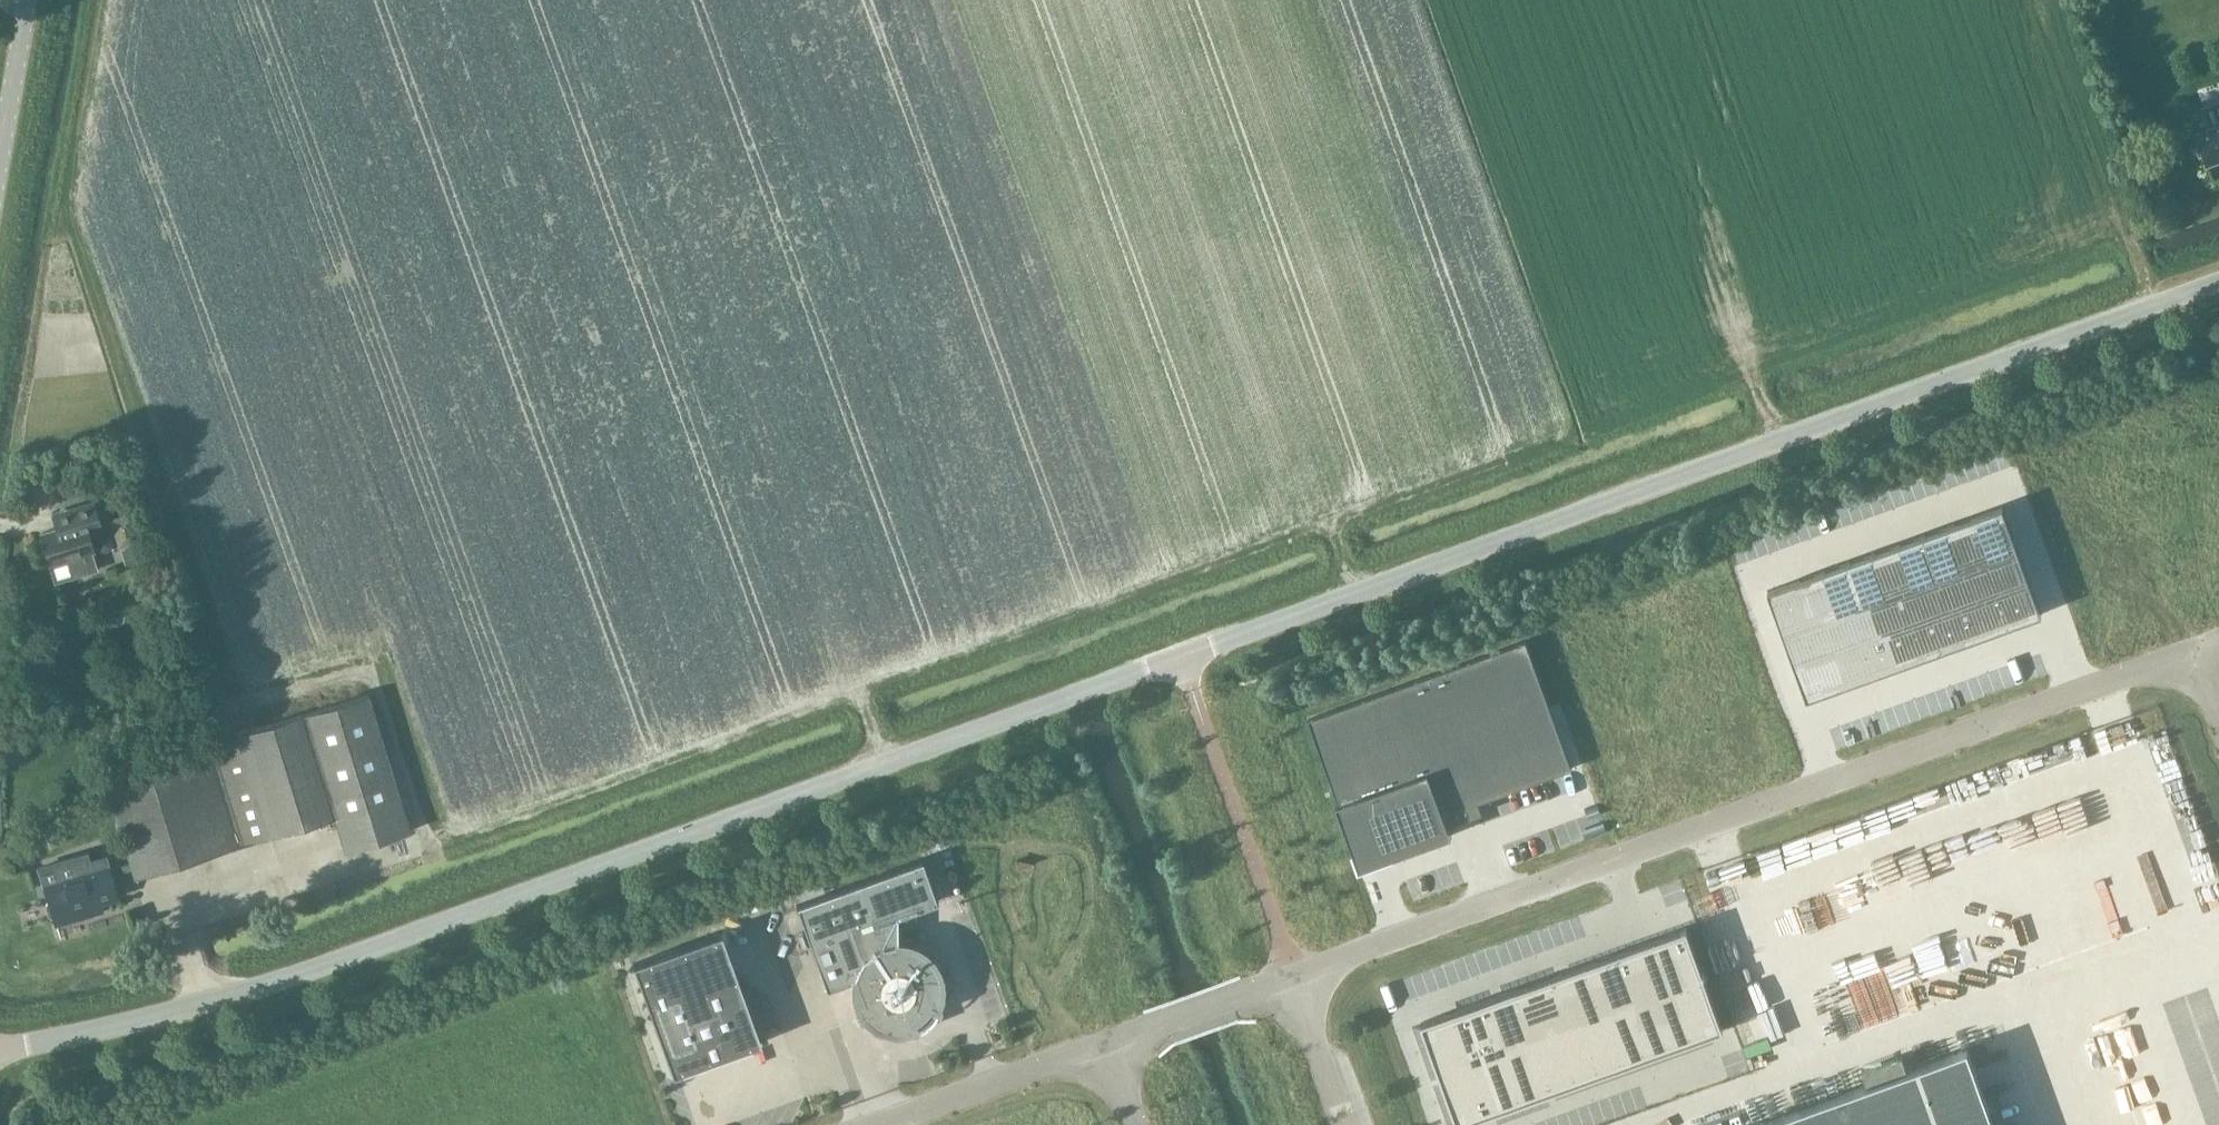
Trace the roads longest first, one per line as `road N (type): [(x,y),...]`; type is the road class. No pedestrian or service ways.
road 1 (unclassified): [(0,1053),(208,1001),(2218,279)]
road 2 (unclassified): [(2218,699),(2195,668),(2153,666),(1294,976)]
road 3 (unclassified): [(1109,1041),(877,1124)]
road 4 (unclassified): [(1294,976),(1109,1041)]
road 5 (unclassified): [(0,170),(30,0)]
road 6 (unclassified): [(1346,1124),(1294,976)]

